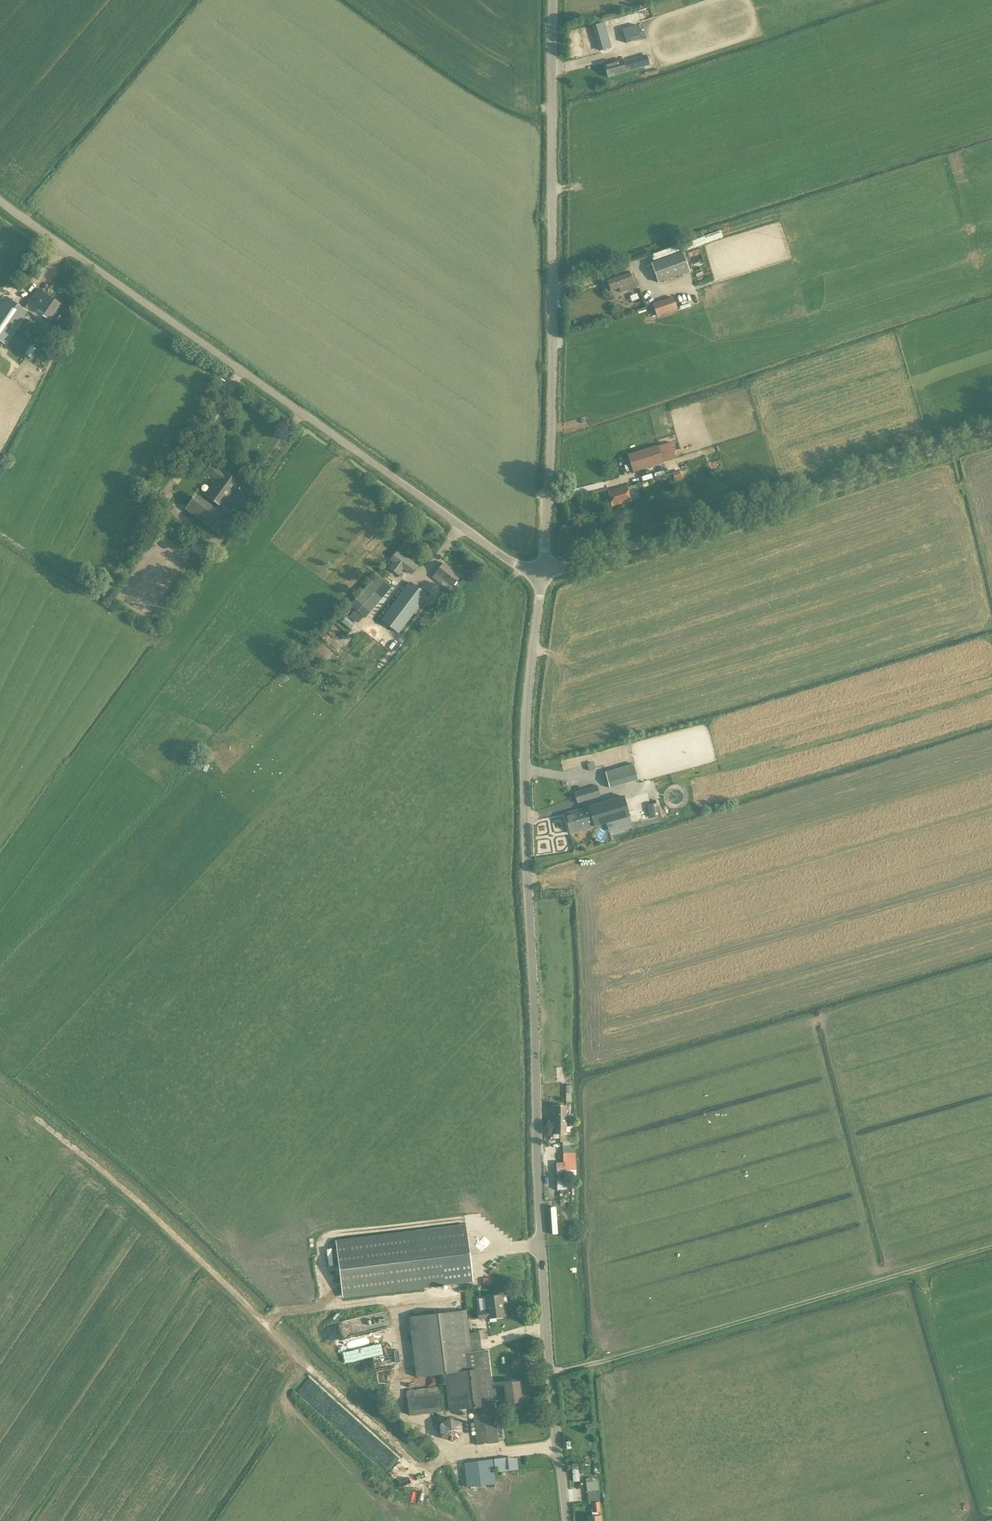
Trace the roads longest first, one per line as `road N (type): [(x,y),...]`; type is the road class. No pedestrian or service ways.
road 1 (unclassified): [(566,1520),(548,1377),(532,1101),(523,787),(546,578)]
road 2 (unclassified): [(0,202),(525,572),(546,578)]
road 3 (unclassified): [(546,578),(554,0)]
road 4 (unclassified): [(546,578),(991,439)]

